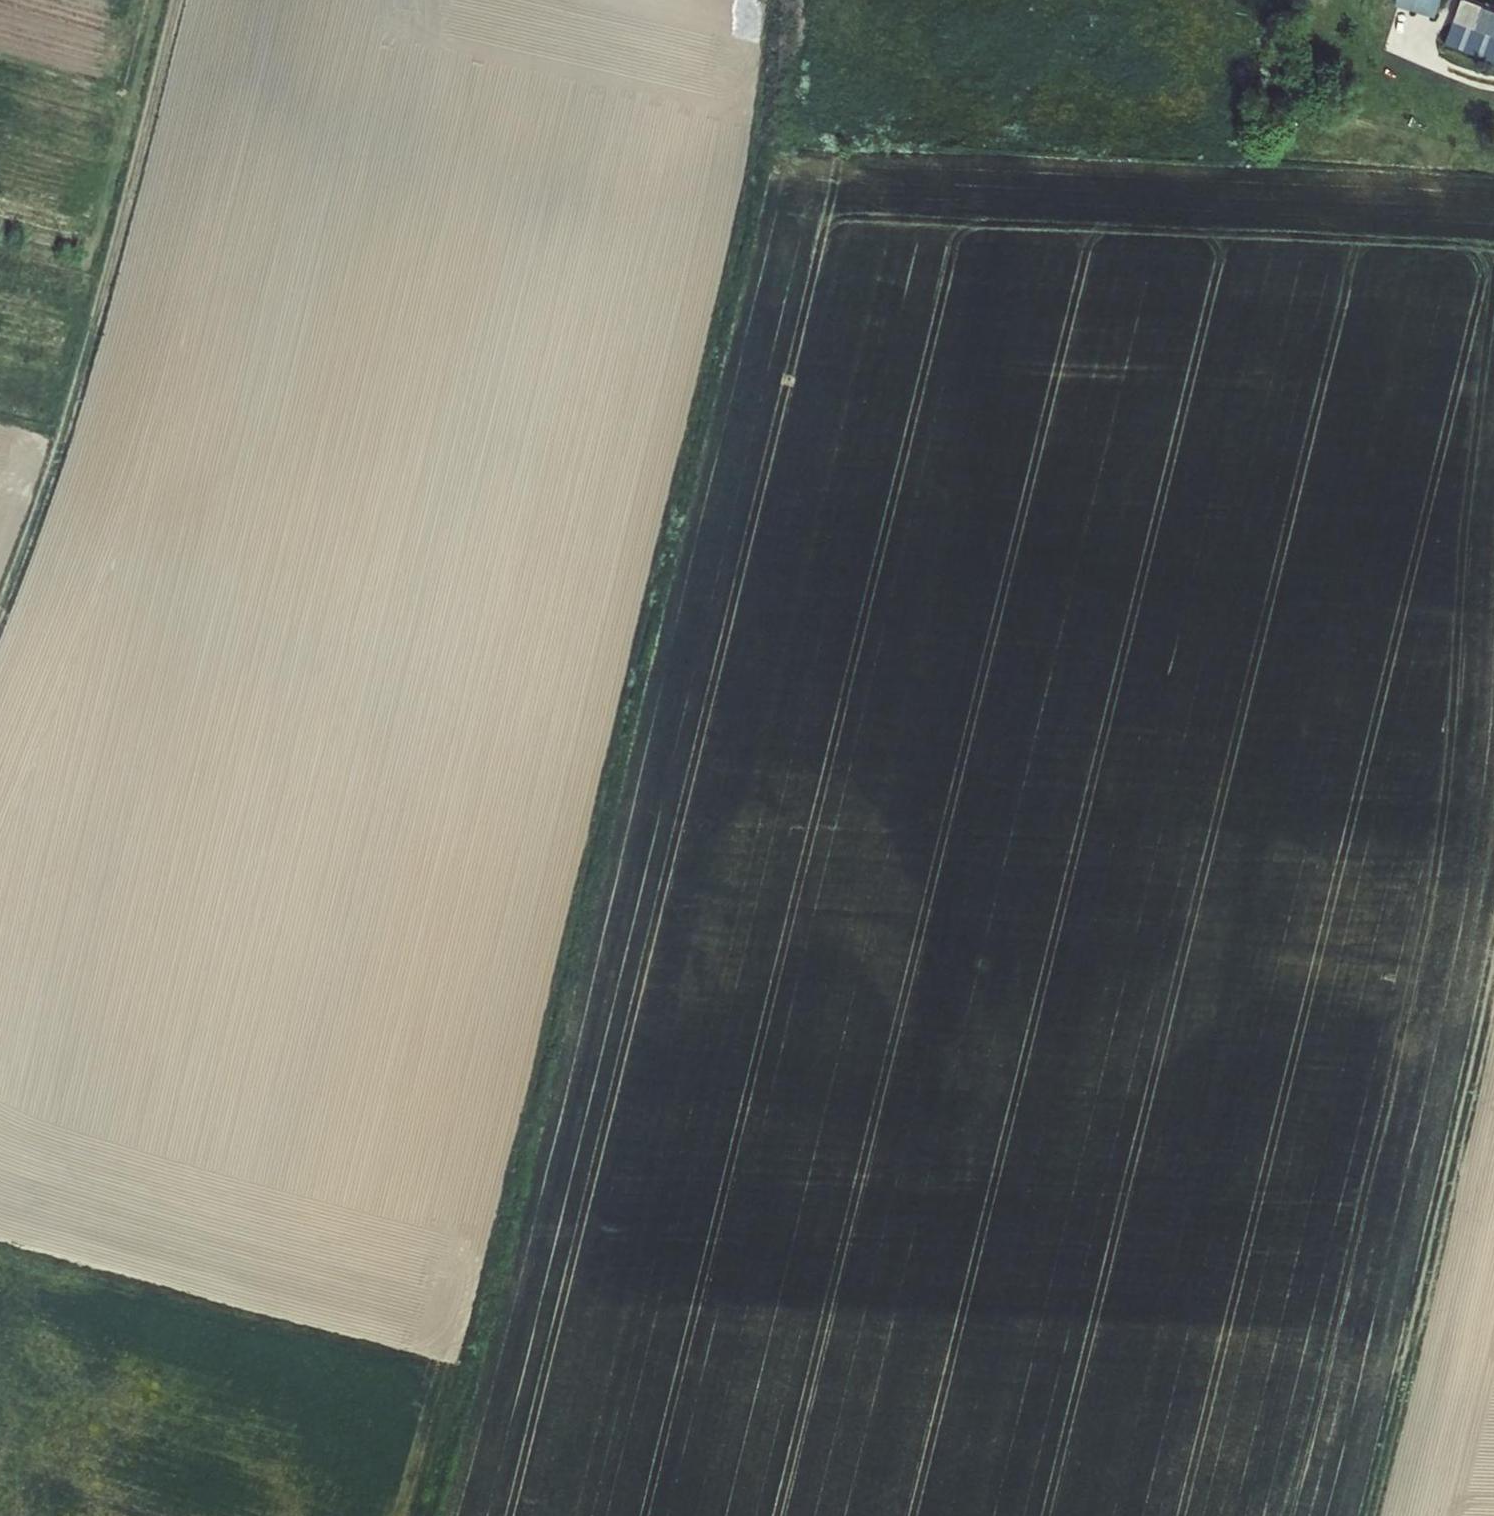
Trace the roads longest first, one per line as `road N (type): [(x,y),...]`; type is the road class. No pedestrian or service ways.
road 1 (track): [(0,604),(56,450),(109,268),(171,0)]

